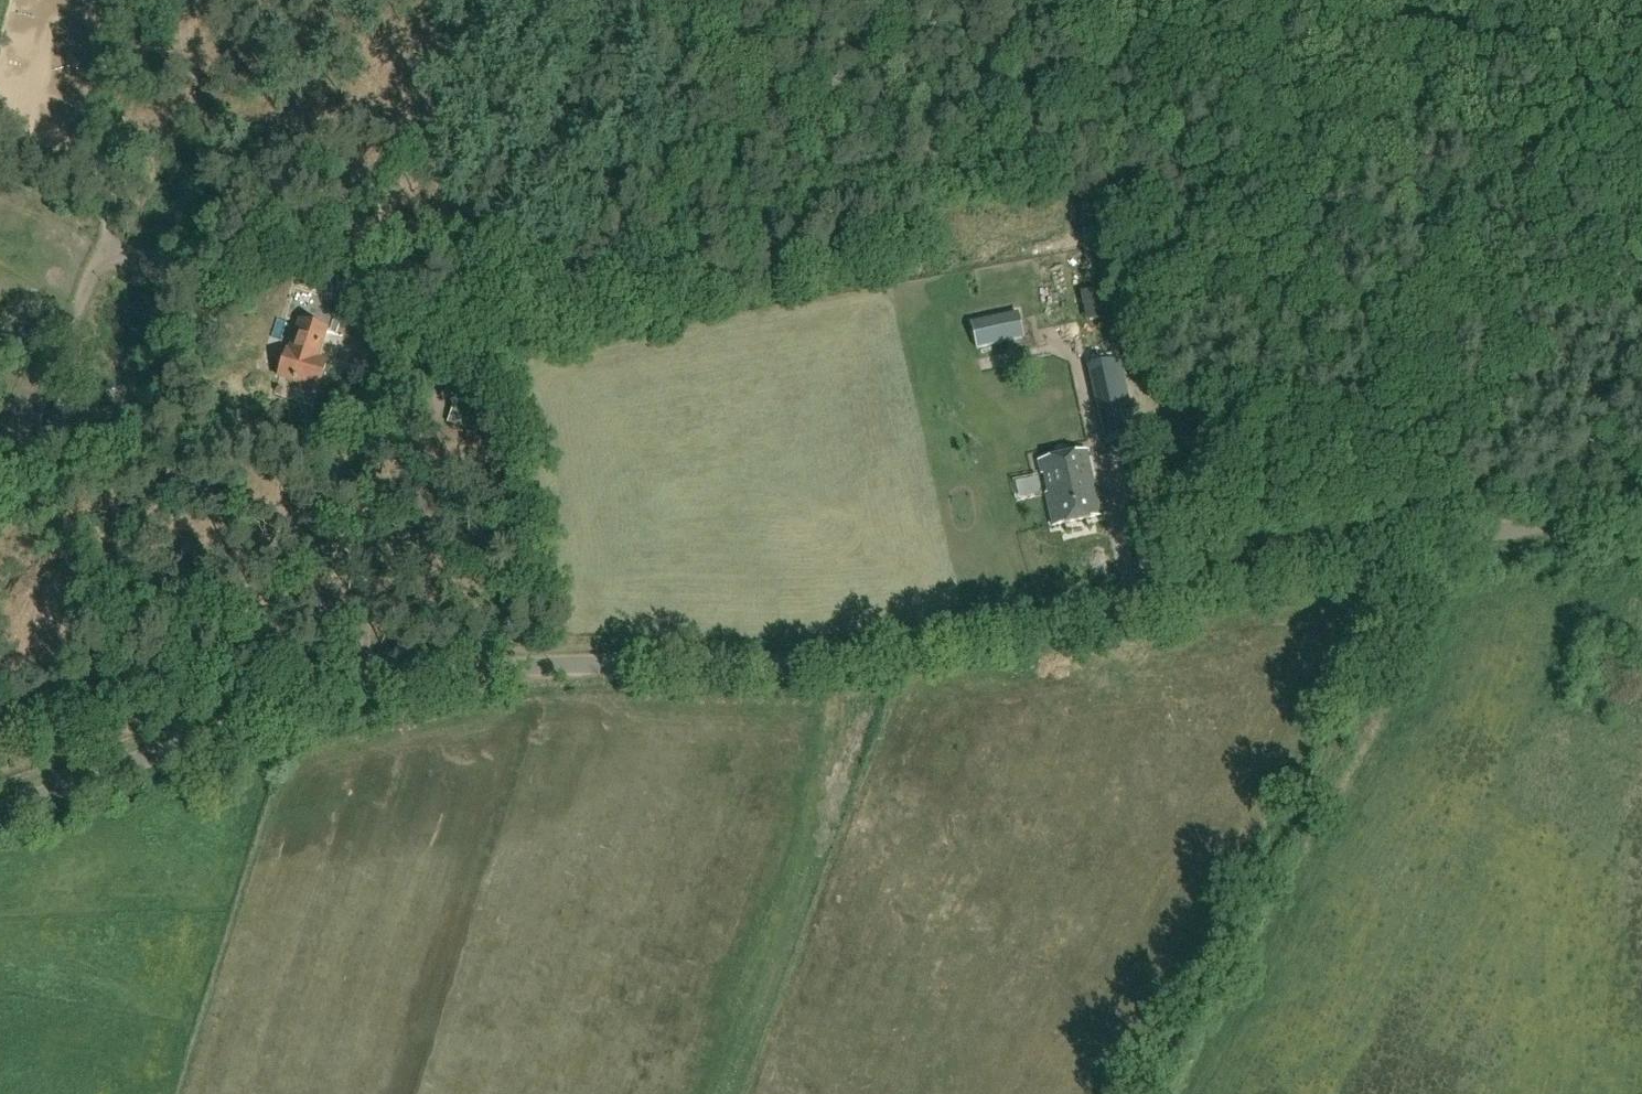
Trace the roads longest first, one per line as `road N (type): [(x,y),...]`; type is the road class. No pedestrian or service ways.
road 1 (unclassified): [(0,810),(381,685),(464,671),(835,661),(1494,529),(1641,508)]

